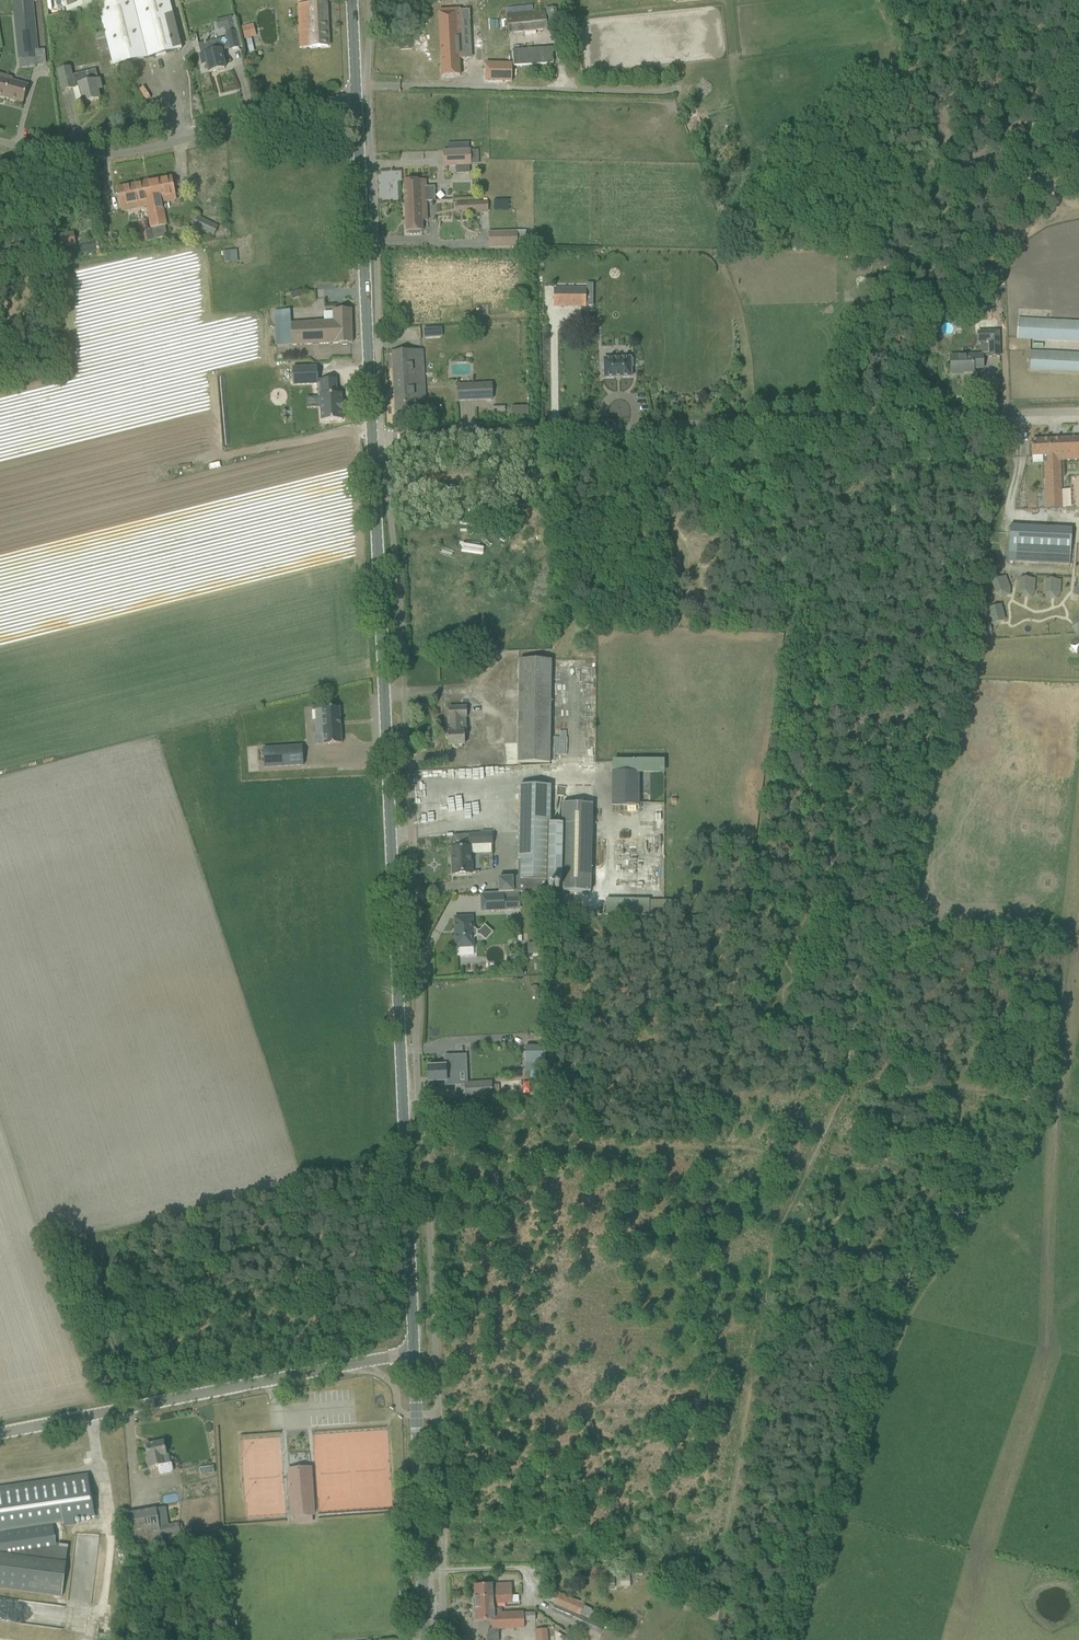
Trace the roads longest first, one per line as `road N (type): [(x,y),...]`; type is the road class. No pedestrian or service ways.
road 1 (secondary): [(414,1357),(376,435)]
road 2 (unclassified): [(376,435),(1078,409)]
road 3 (tertiary): [(414,1357),(0,1433)]
road 4 (unclassified): [(0,141),(95,156),(301,108),(358,104)]
road 5 (secondary): [(376,435),(358,104)]
road 6 (secondary): [(427,1639),(414,1357)]

